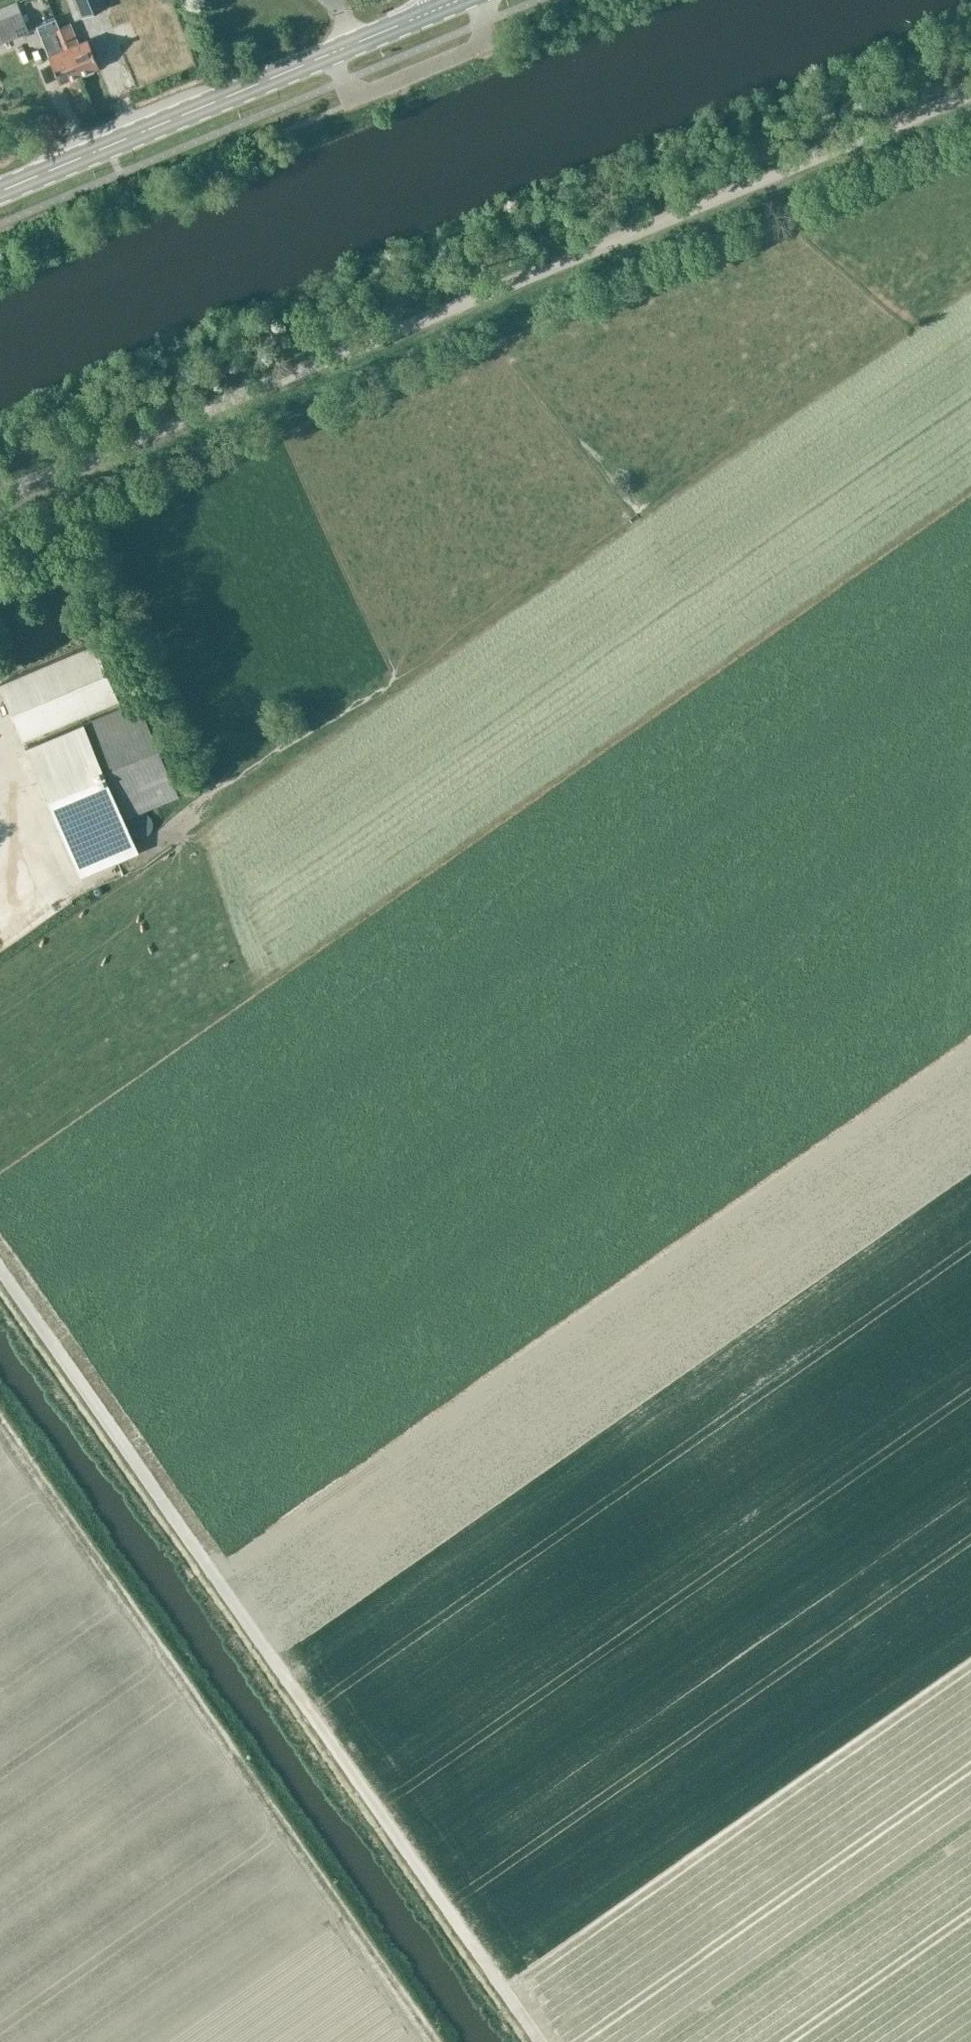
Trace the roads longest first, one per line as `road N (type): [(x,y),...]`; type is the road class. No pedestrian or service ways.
road 1 (unclassified): [(0,488),(970,84)]
road 2 (primary): [(0,193),(456,0)]

